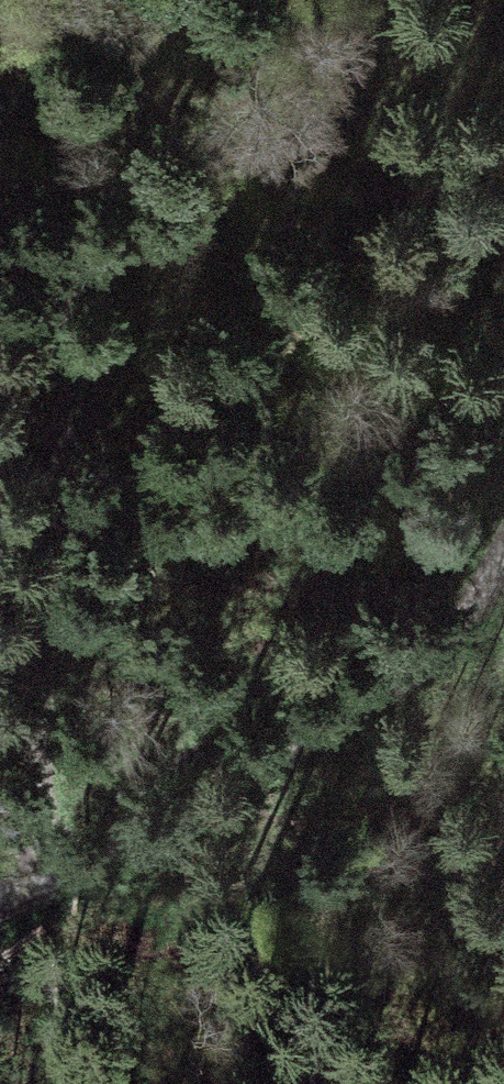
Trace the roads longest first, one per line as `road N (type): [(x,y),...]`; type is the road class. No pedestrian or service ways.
road 1 (track): [(59,0),(72,216),(63,391),(34,665),(43,881)]
road 2 (track): [(0,907),(142,832),(401,673),(450,634),(503,568)]

